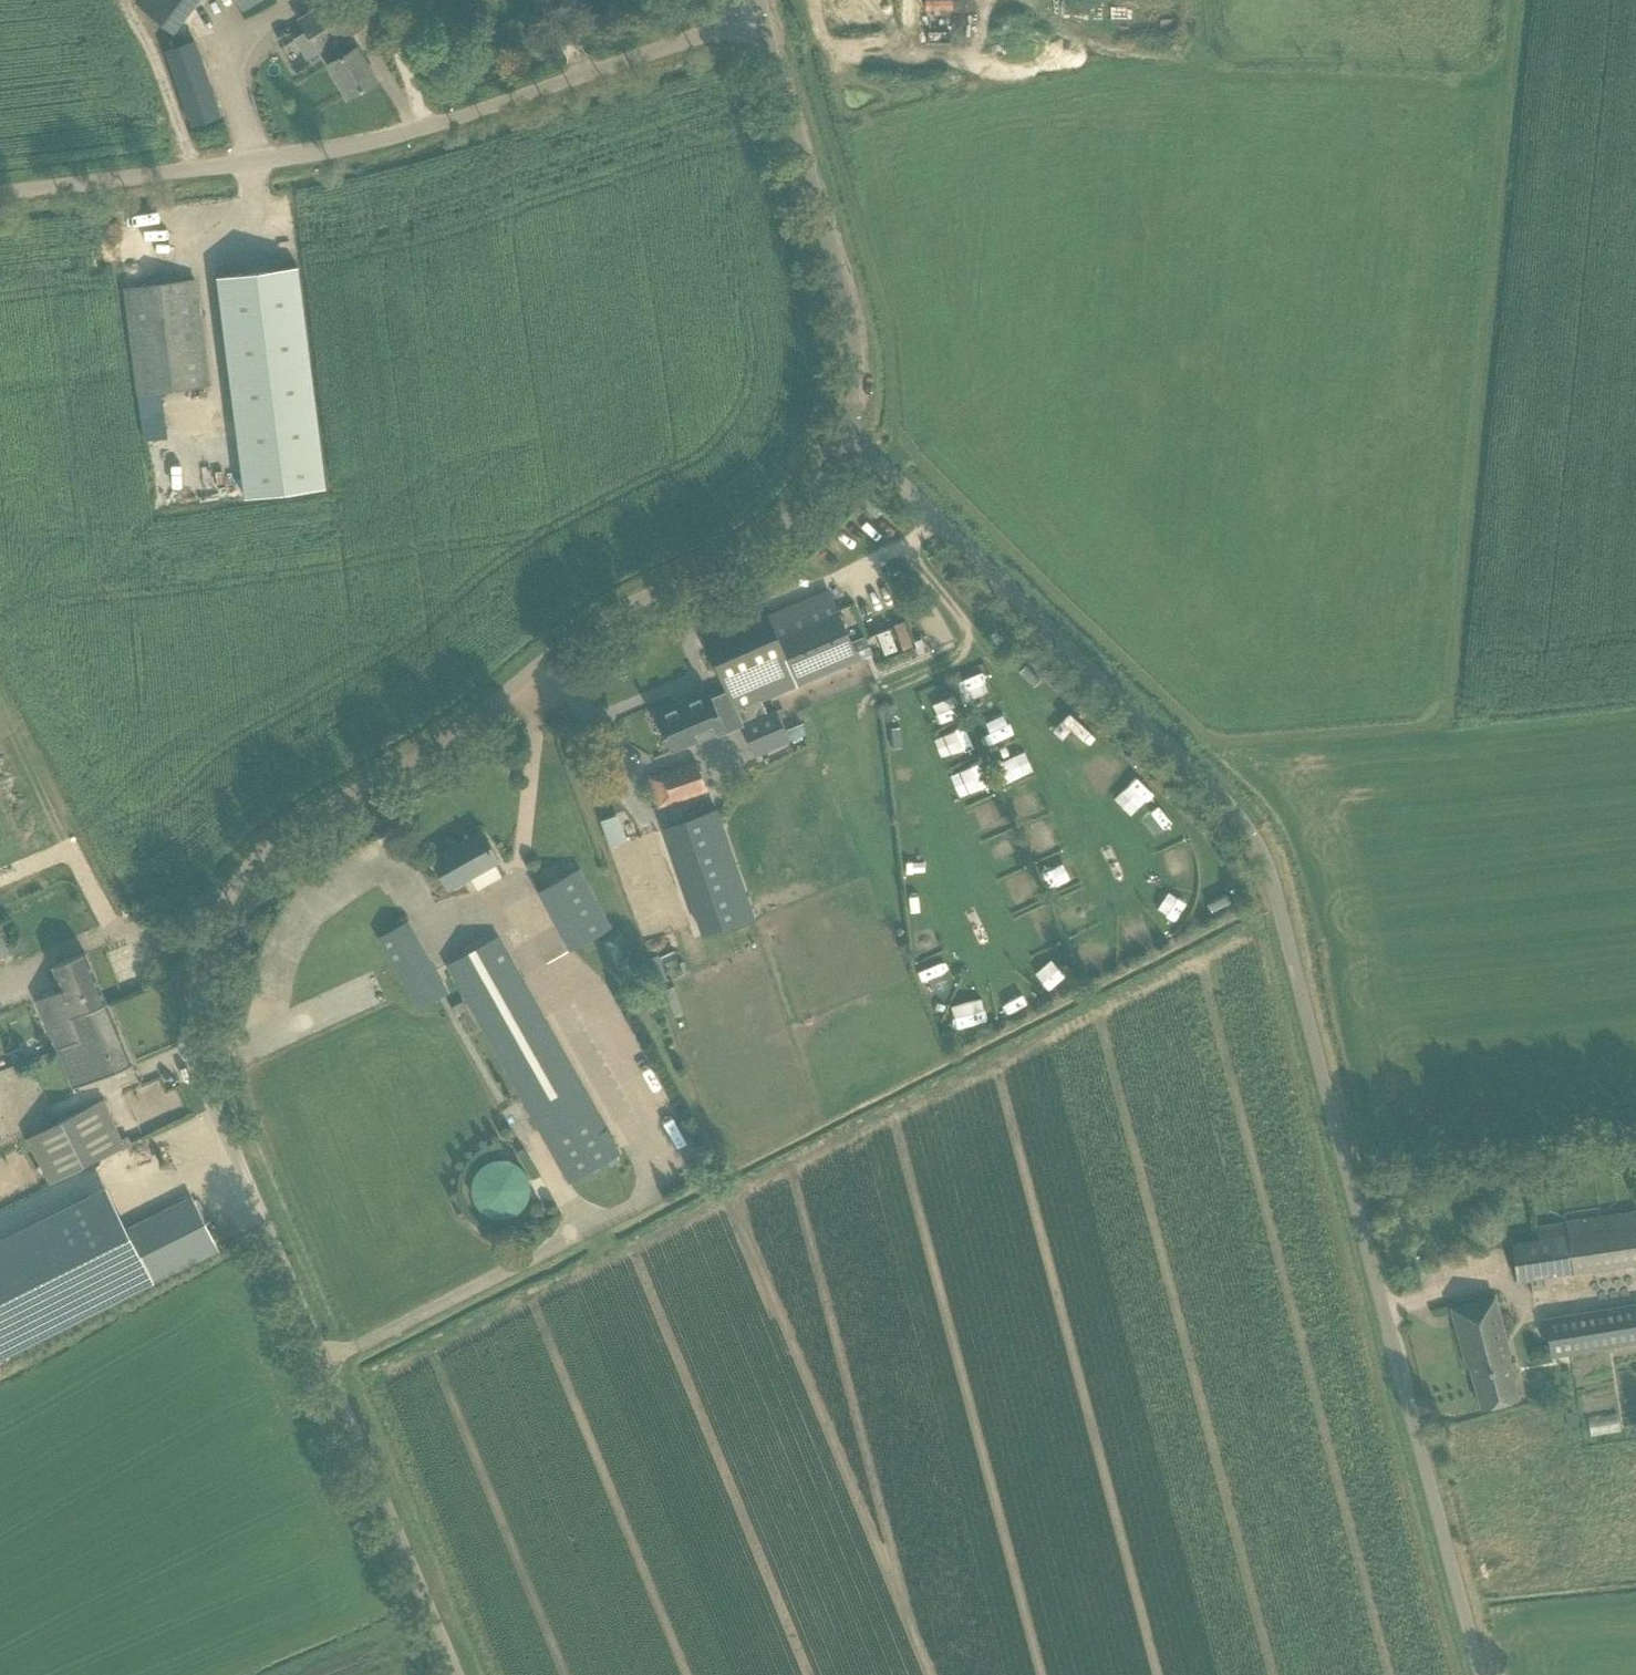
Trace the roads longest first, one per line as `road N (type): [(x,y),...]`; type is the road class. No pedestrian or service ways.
road 1 (unclassified): [(473,1674),(205,1025),(215,921),(233,882),(323,803),(810,484),(847,440),(850,415)]
road 2 (unclassified): [(1492,1674),(1268,845),(1219,761),(850,415)]
road 3 (unclassified): [(850,415),(860,317),(766,0)]

